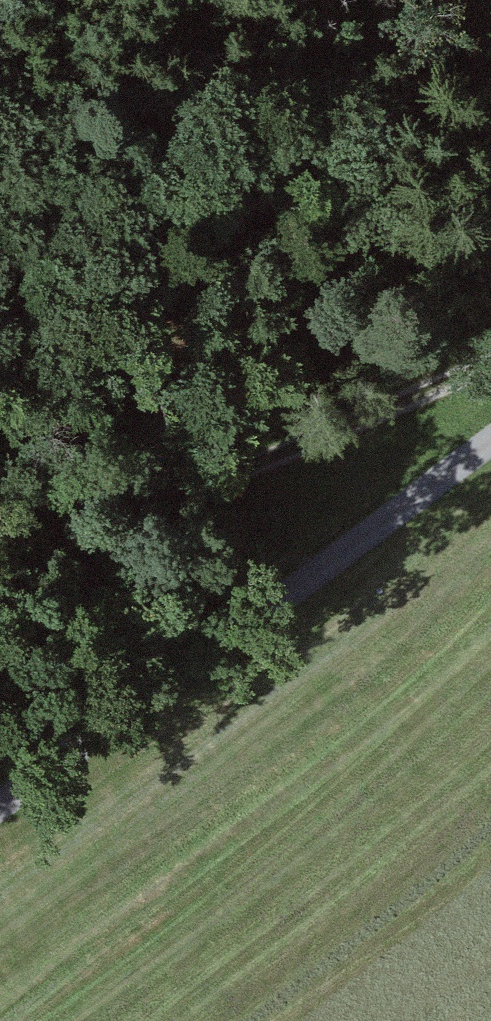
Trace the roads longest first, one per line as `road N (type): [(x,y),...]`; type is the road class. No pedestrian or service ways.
road 1 (unclassified): [(490,437),(0,805)]
road 2 (track): [(490,362),(0,561)]

